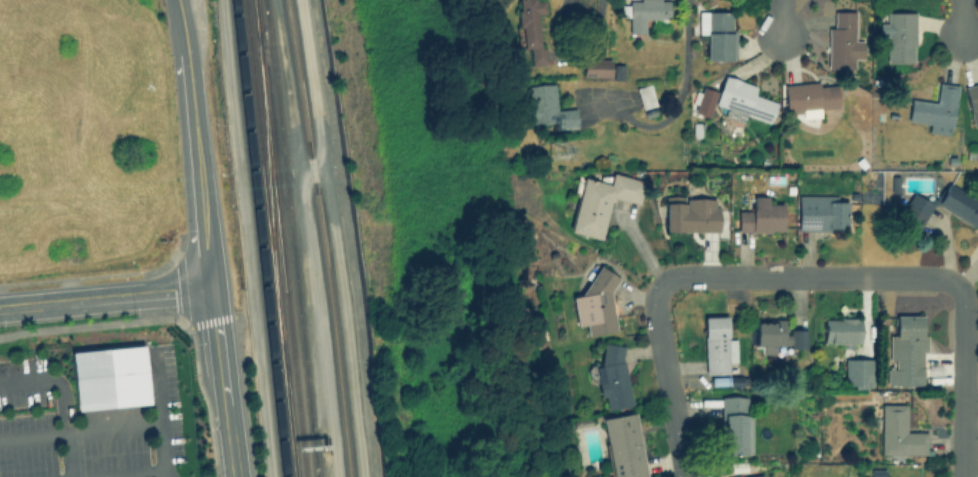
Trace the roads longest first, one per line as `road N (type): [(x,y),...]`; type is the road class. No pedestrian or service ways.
road 1 (residential): [(956,286),(940,277),(678,277),(659,287)]
road 2 (secondary): [(213,288),(178,0)]
road 3 (tertiary): [(213,288),(0,307)]
road 4 (residential): [(683,476),(655,309),(659,287)]
road 5 (residential): [(963,476),(964,307),(956,286)]
road 6 (secondary): [(236,476),(213,288)]

